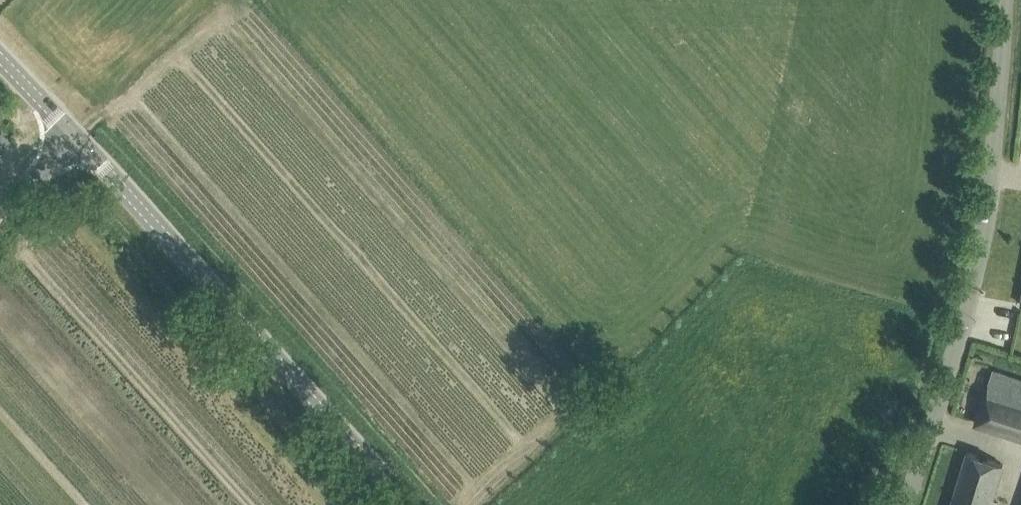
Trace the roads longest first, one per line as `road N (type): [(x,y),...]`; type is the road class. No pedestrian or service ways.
road 1 (unclassified): [(905,504),(976,257),(1004,0)]
road 2 (unclassified): [(408,504),(80,141)]

